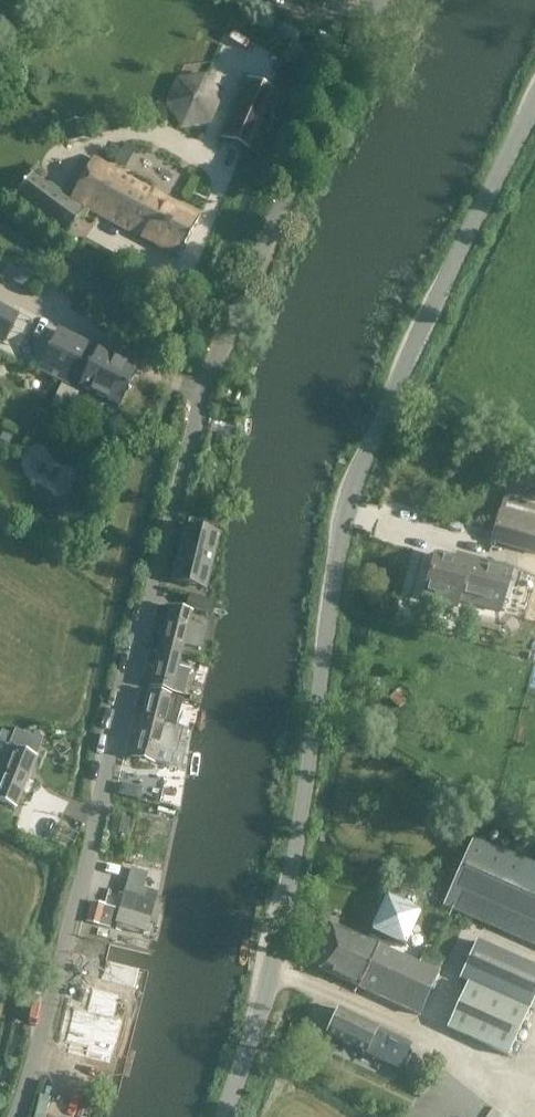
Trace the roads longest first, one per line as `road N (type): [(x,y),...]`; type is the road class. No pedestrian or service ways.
road 1 (unclassified): [(17,1116),(234,314),(382,0)]
road 2 (unclassified): [(227,1116),(267,994),(356,475),(534,94)]
road 3 (track): [(534,1052),(507,1081),(407,1027),(271,970)]

